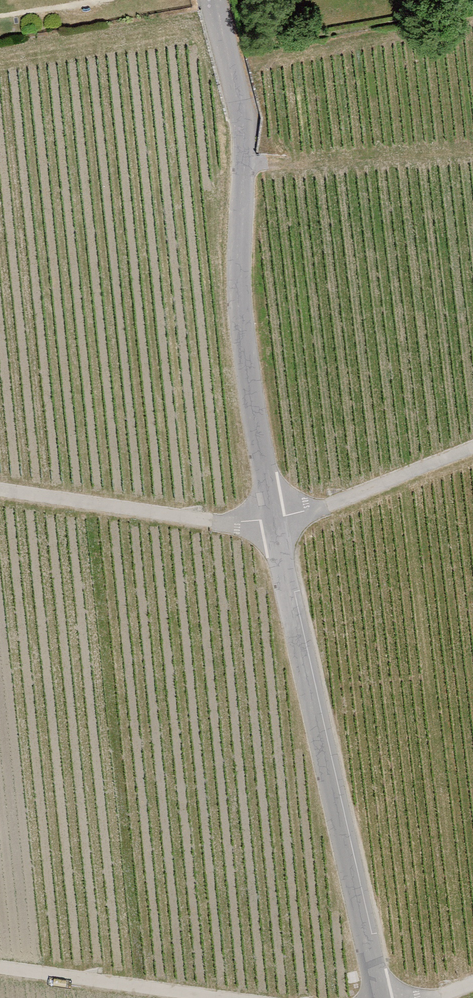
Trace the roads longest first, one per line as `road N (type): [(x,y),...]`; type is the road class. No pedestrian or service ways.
road 1 (unclassified): [(380,997),(252,407),(239,306),(245,126)]
road 2 (track): [(472,444),(272,522),(0,488)]
road 3 (track): [(223,997),(0,968)]
road 4 (residential): [(245,126),(217,0)]

